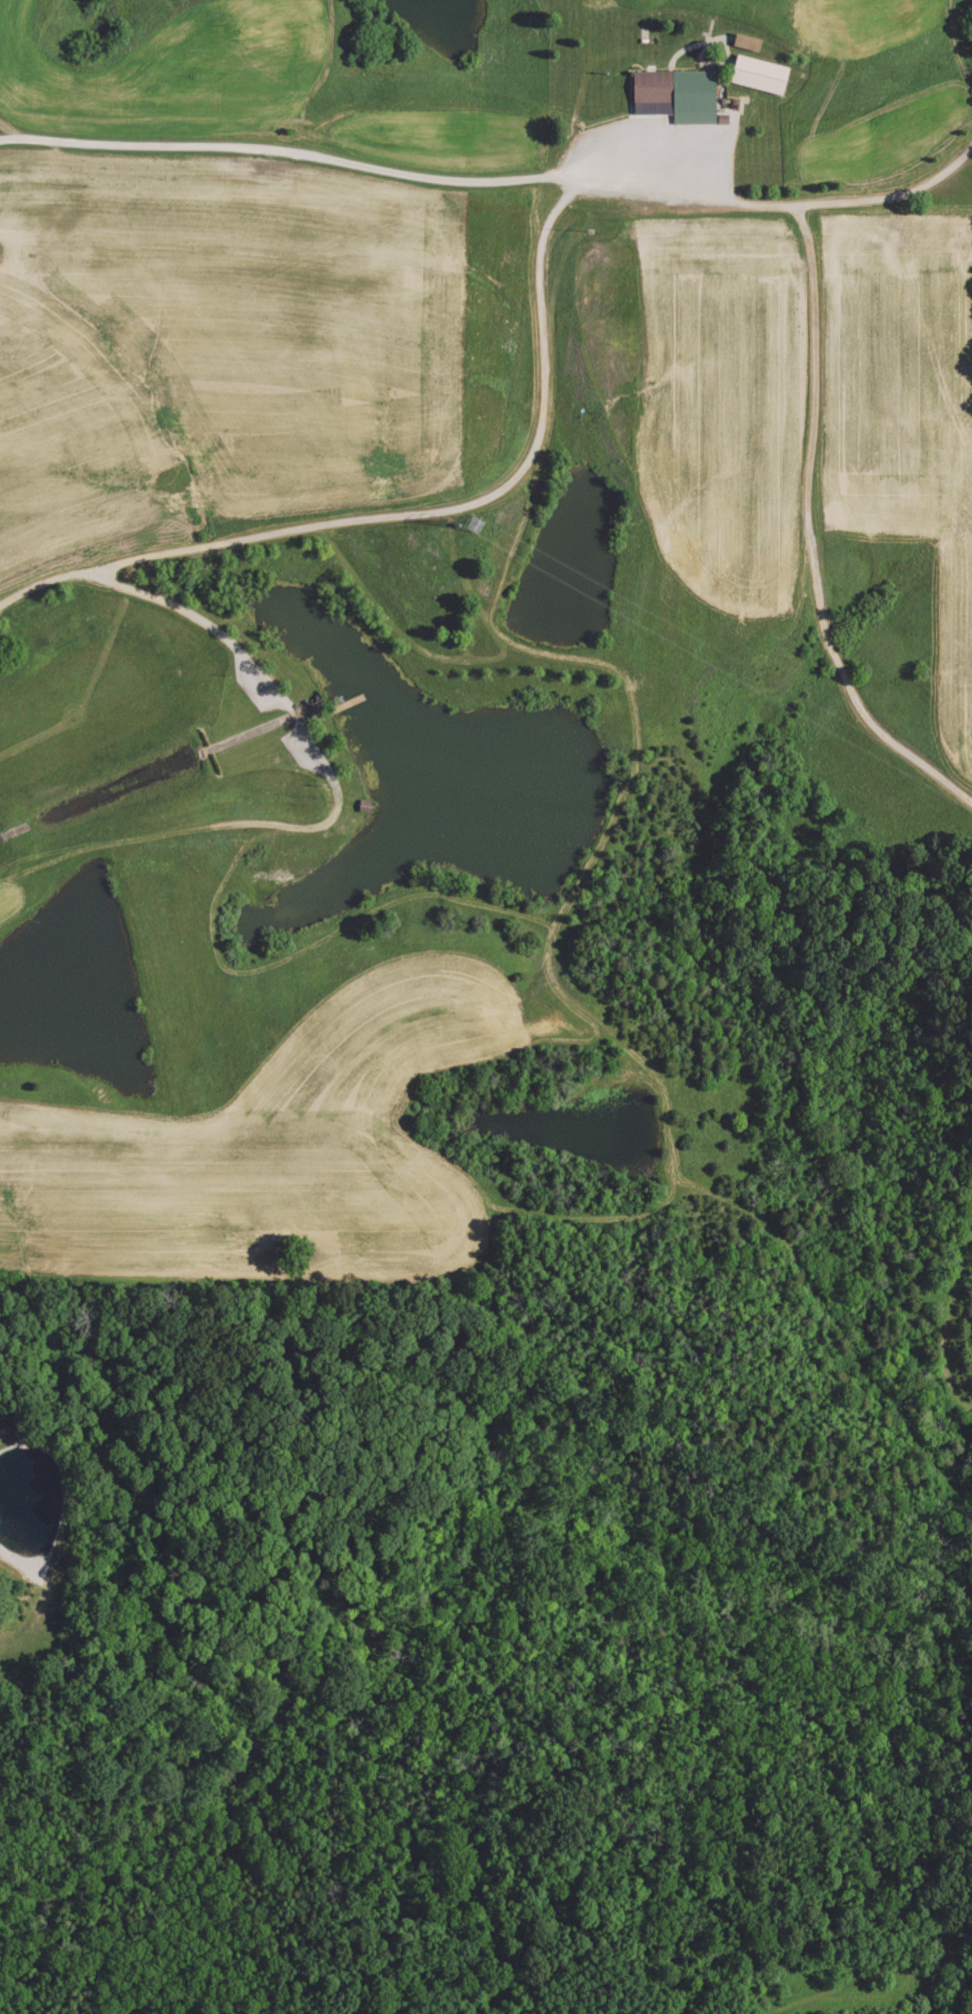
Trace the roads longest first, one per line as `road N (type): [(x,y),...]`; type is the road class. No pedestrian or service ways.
road 1 (residential): [(0,606),(38,585),(132,559),(444,511),(505,490),(526,469),(545,408),(542,242),(585,176)]
road 2 (track): [(965,803),(850,706),(821,638),(806,503),(818,417),(814,245),(802,206)]
road 3 (residential): [(0,132),(267,146),(448,181),(585,176)]
road 4 (residential): [(971,146),(905,194),(867,202),(752,205),(585,176)]

